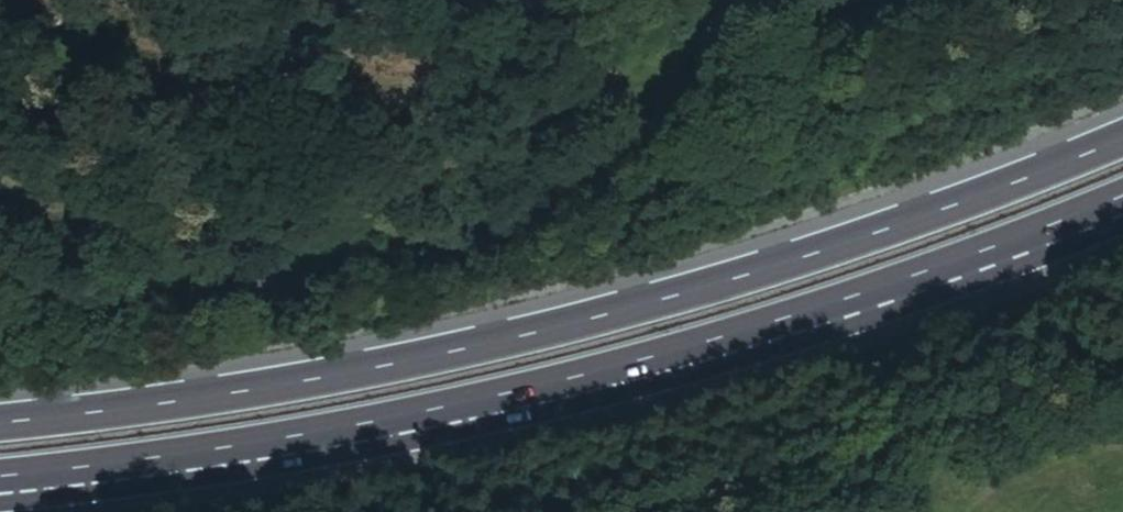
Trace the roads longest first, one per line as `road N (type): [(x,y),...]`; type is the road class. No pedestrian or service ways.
road 1 (trunk): [(1122,136),(803,255),(476,345),(144,406),(0,422)]
road 2 (trunk): [(0,493),(478,423),(1009,275),(1122,223)]
road 3 (unclassified): [(0,332),(298,301),(601,212),(665,170),(739,11)]

